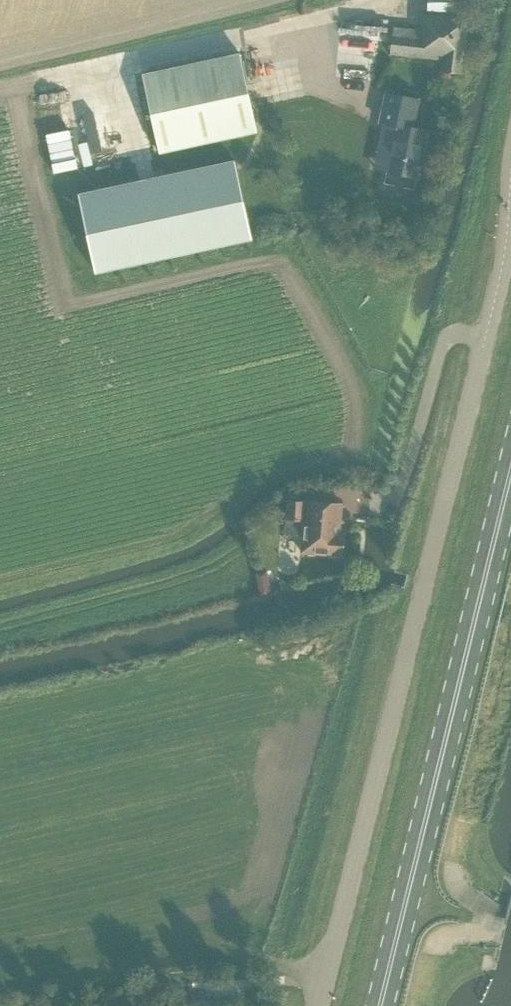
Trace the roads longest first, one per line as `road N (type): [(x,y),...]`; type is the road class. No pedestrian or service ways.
road 1 (unclassified): [(318,1005),(510,229)]
road 2 (primary): [(379,1005),(510,469)]

